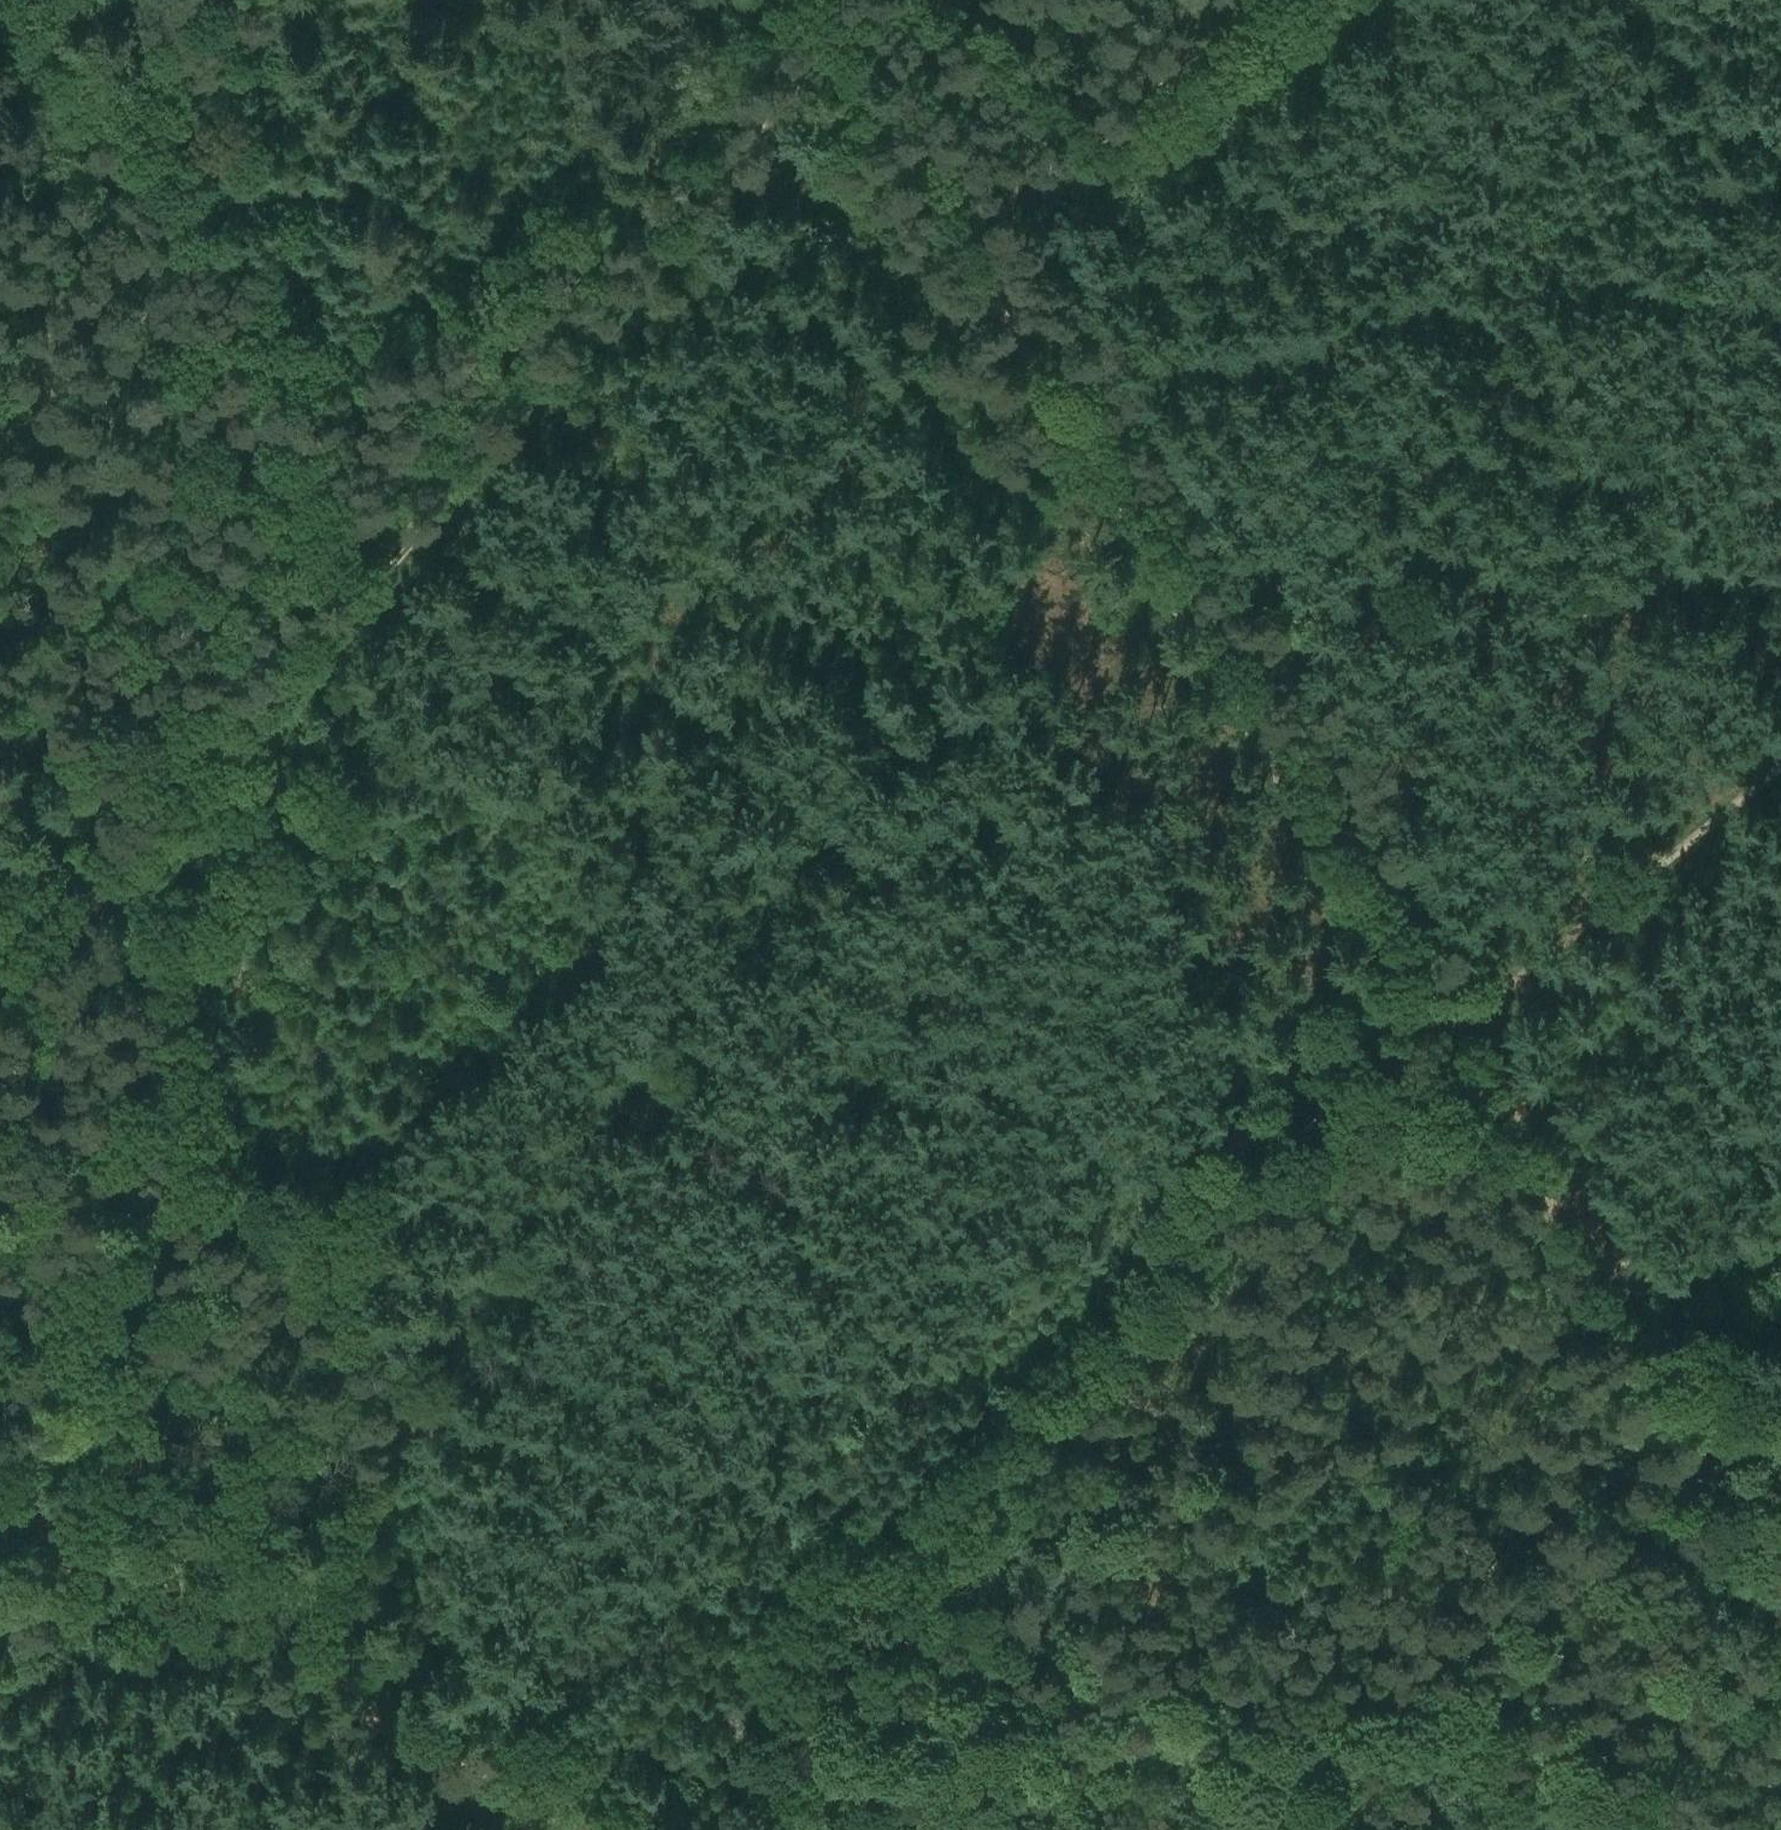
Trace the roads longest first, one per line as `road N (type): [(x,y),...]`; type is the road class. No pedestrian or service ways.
road 1 (track): [(914,166),(1780,1651)]
road 2 (track): [(904,1829),(1121,1301),(1158,1240),(1780,766)]
road 3 (track): [(0,1009),(659,266),(755,154),(794,92),(849,73)]
road 4 (track): [(578,1829),(327,1689),(127,1597),(0,1574)]
road 5 (track): [(1272,0),(1143,96),(994,168),(914,166),(849,73)]

